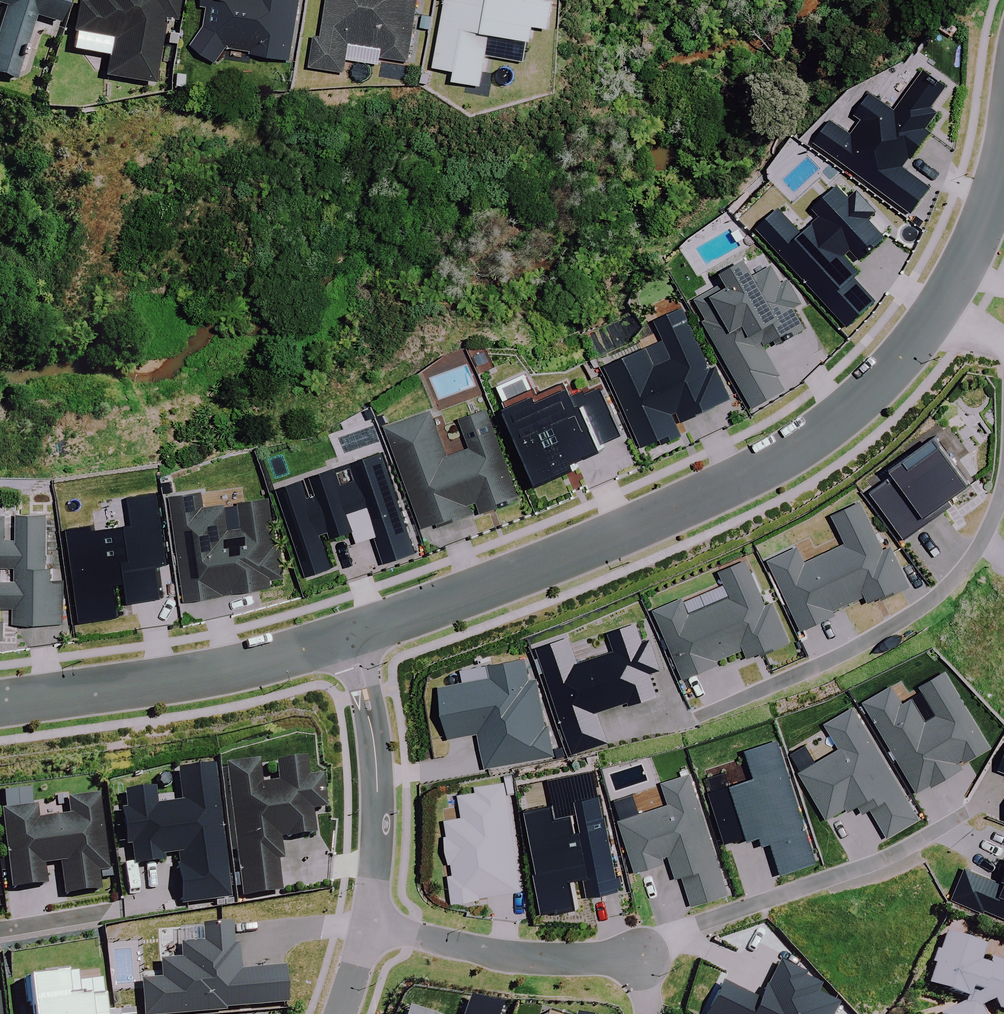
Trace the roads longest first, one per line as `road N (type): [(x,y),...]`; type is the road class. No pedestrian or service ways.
road 1 (tertiary): [(944,297),(895,361),(829,422),(756,465),(652,518),(349,632)]
road 2 (residential): [(696,720),(858,647),(941,592),(984,536),(1003,475)]
road 3 (residential): [(966,813),(896,855),(673,935),(640,961)]
road 4 (tertiary): [(349,632),(214,669),(0,702)]
road 5 (residential): [(349,632),(377,769),(366,917)]
road 6 (residential): [(640,961),(531,958),(366,917)]
road 7 (tertiary): [(1003,152),(972,248),(944,297)]

